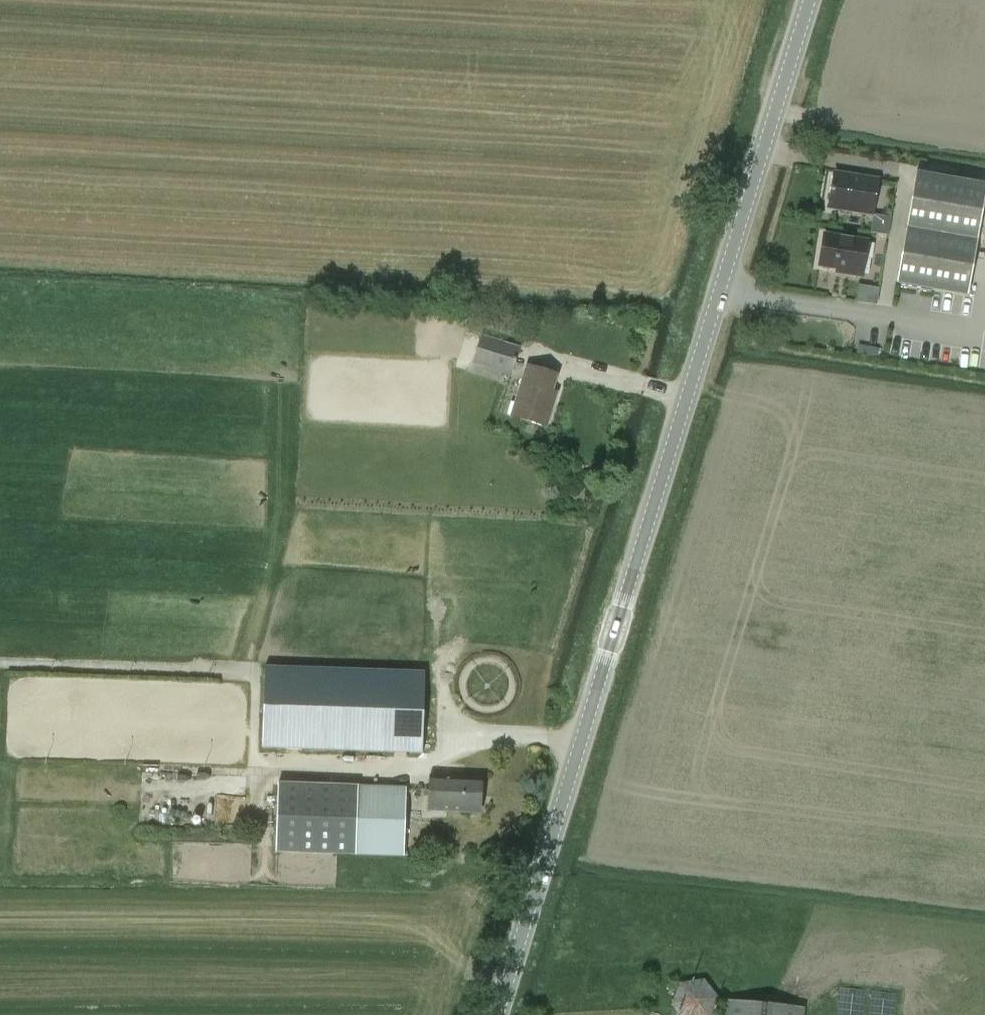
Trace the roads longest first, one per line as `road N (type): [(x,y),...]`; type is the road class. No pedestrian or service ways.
road 1 (tertiary): [(499,1014),(813,0)]

